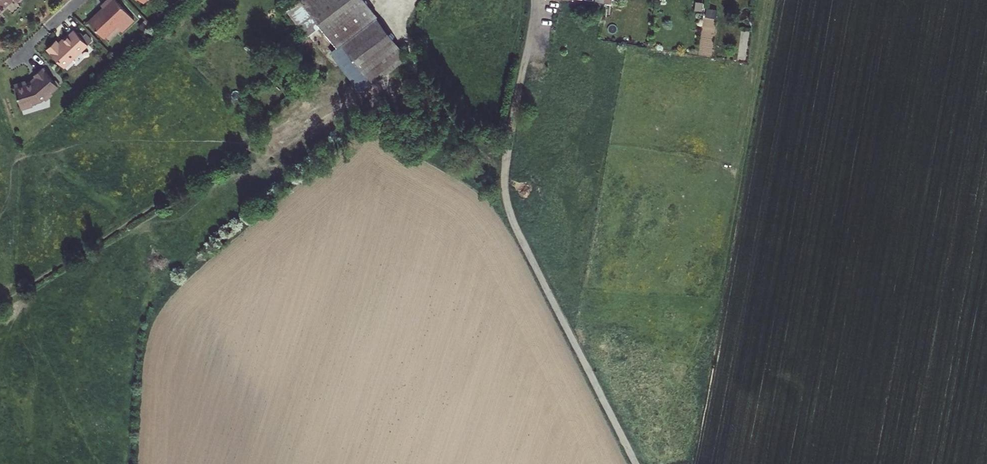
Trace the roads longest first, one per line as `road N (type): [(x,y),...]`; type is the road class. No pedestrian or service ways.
road 1 (track): [(538,0),(510,198),(638,463)]

